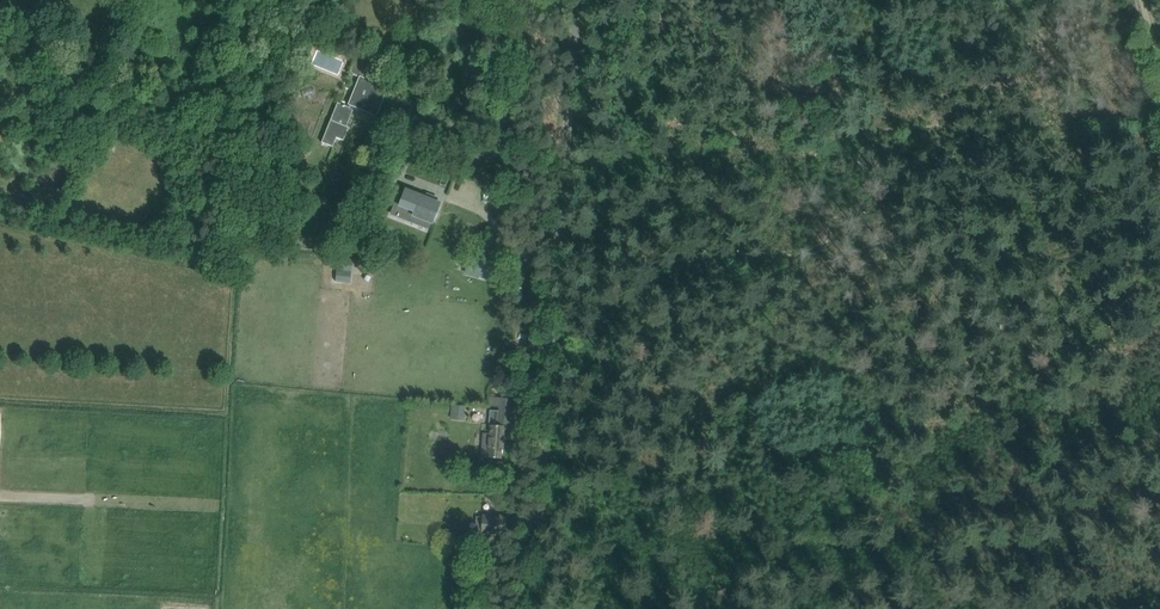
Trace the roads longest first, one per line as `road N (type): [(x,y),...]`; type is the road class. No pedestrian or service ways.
road 1 (unclassified): [(527,608),(576,0)]

